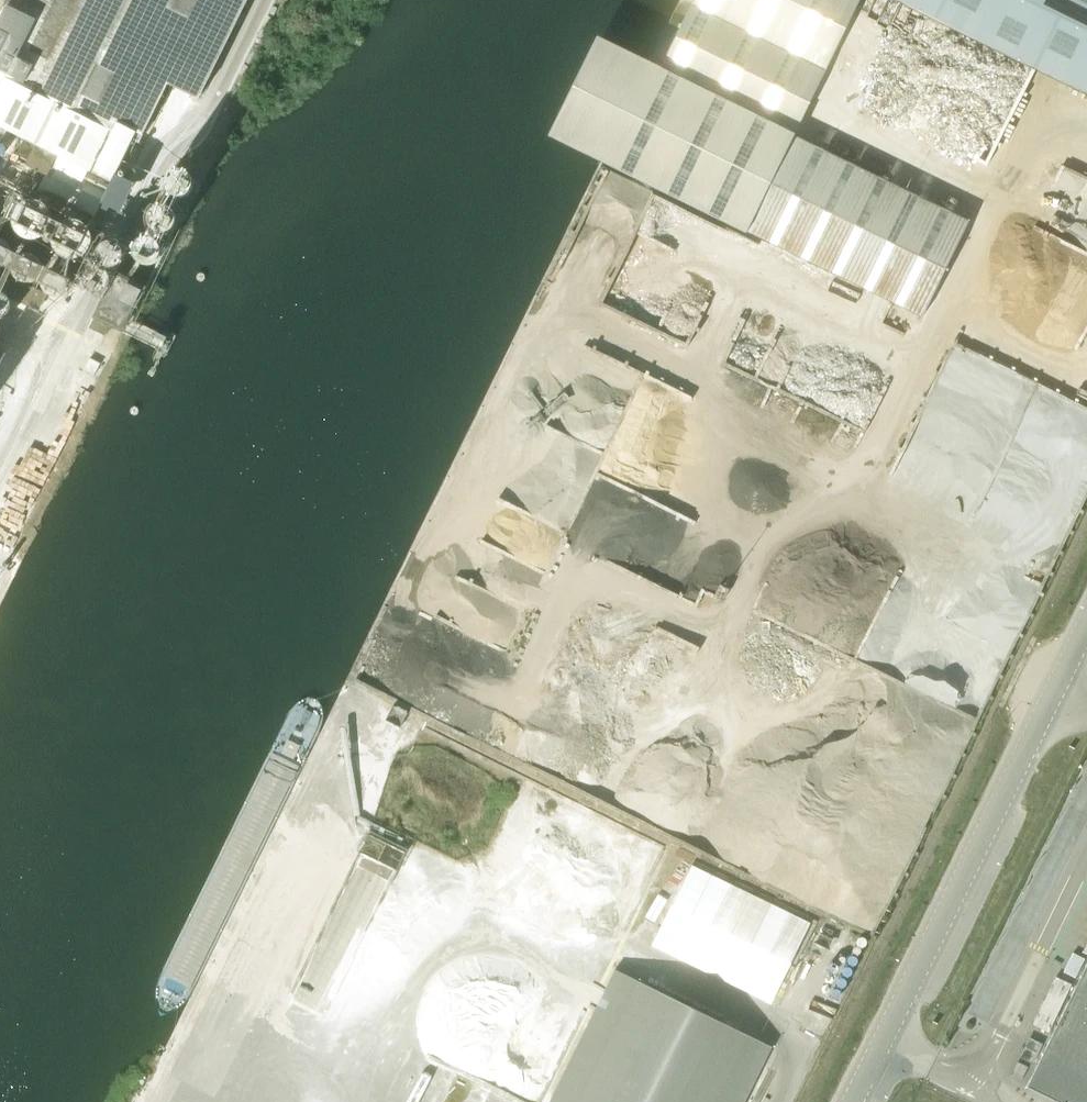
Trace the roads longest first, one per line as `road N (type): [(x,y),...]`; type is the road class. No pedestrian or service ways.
road 1 (unclassified): [(851,1101),(1086,616)]

